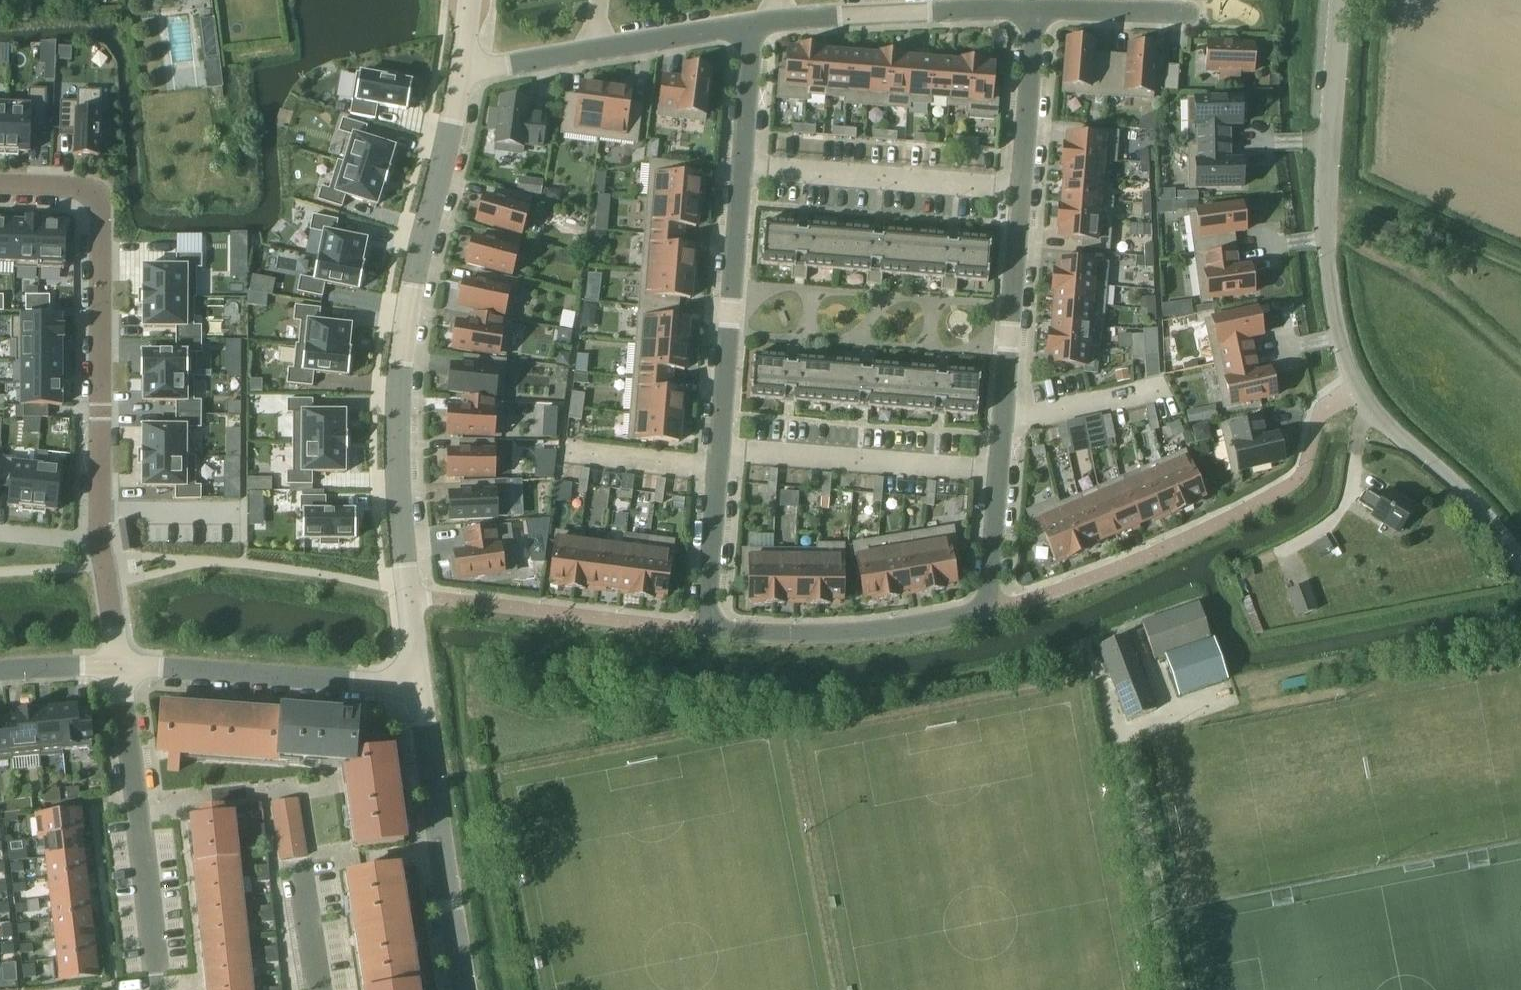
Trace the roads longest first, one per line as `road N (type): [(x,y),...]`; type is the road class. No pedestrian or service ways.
road 1 (unclassified): [(1520,566),(1467,498),(1369,408),(1338,339),(1324,203),(1340,0)]
road 2 (residential): [(419,686),(399,495),(398,368),(461,73)]
road 3 (residential): [(100,542),(97,198),(86,189),(0,184)]
road 4 (residential): [(119,666),(156,989)]
road 5 (residential): [(463,989),(419,686)]
road 6 (residential): [(119,666),(419,686)]
road 7 (residential): [(719,448),(741,167)]
road 8 (residential): [(705,632),(856,634),(985,613)]
road 9 (residential): [(741,167),(1021,191)]
road 10 (residential): [(1021,191),(997,471)]
road 11 (residential): [(719,448),(997,471)]
road 12 (residential): [(775,23),(973,9)]
road 13 (residential): [(705,632),(719,448)]
road 14 (residential): [(1036,10),(1021,191)]
road 15 (residential): [(593,51),(752,26)]
road 16 (residential): [(997,471),(985,613)]
road 17 (residential): [(741,167),(752,26)]
road 18 (residential): [(461,73),(593,51)]
road 19 (residential): [(119,666),(100,542)]
road 20 (residential): [(1036,10),(1160,12)]

